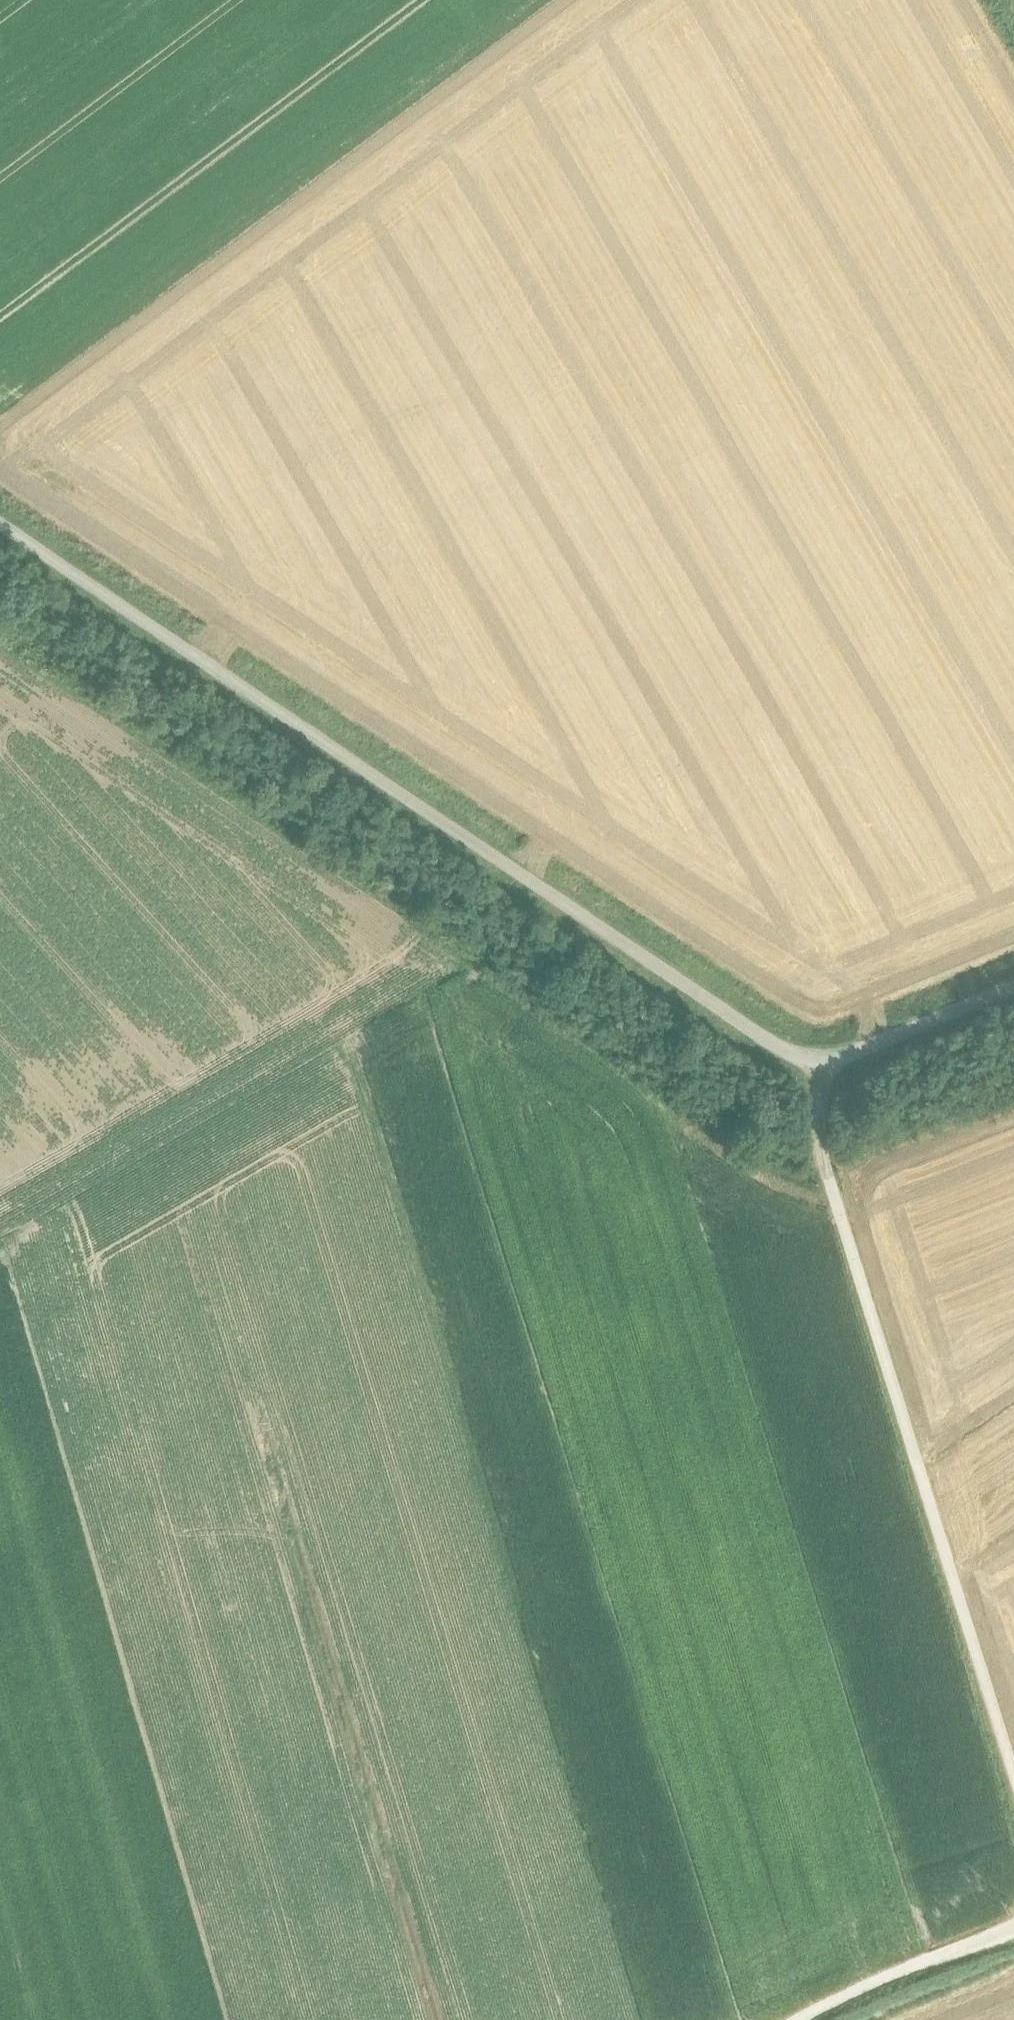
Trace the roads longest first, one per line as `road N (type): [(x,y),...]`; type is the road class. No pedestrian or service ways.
road 1 (unclassified): [(825,1064),(779,1048),(0,522)]
road 2 (unclassified): [(1013,1773),(827,1172),(825,1064)]
road 3 (unclassified): [(789,2019),(1013,1925)]
road 4 (unclassified): [(1013,986),(825,1064)]

